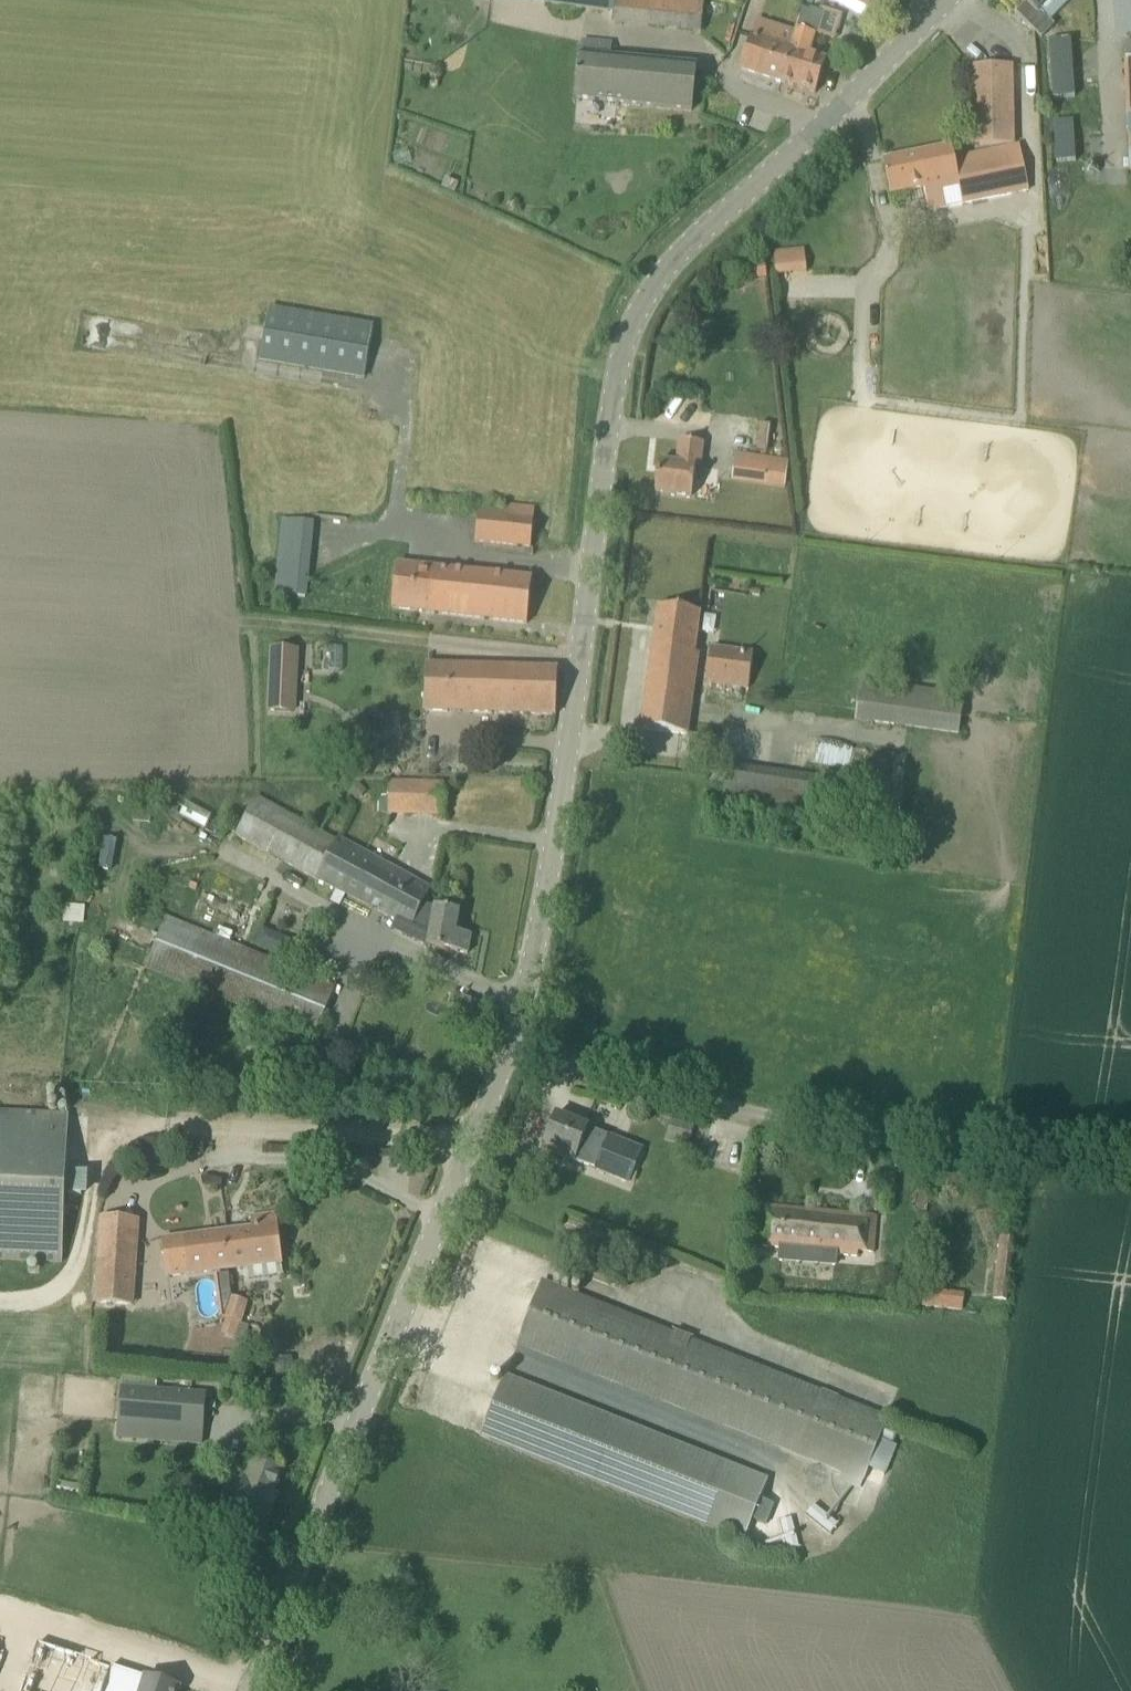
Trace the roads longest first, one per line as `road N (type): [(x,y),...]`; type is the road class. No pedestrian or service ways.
road 1 (unclassified): [(498,1043),(519,974),(624,359),(648,275),(944,0)]
road 2 (unclassified): [(244,1690),(395,1334),(498,1043)]
road 3 (unclassified): [(872,1130),(498,1043)]
road 4 (track): [(1130,1155),(872,1130)]

